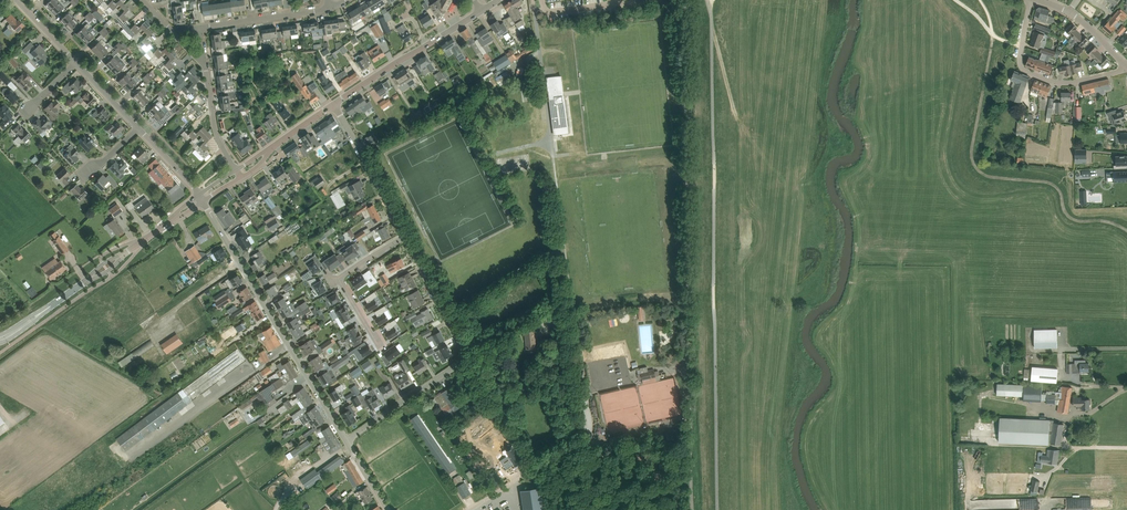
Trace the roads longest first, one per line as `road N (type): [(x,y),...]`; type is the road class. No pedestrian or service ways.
road 1 (track): [(690,453),(684,0)]
road 2 (track): [(993,37),(971,151),(978,170),(1048,182),(1069,216),(1126,231)]
road 3 (unclassified): [(347,441),(203,202)]
road 4 (residential): [(347,441),(462,357),(405,237)]
road 5 (unclassified): [(470,509),(574,447),(690,453)]
road 6 (residential): [(1126,66),(1075,82),(1025,71),(1019,61),(1031,0)]
road 7 (tertiary): [(334,104),(481,11)]
road 8 (residential): [(380,346),(338,278),(405,237)]
road 9 (residential): [(405,237),(334,104)]
road 10 (residential): [(200,28),(330,8)]

